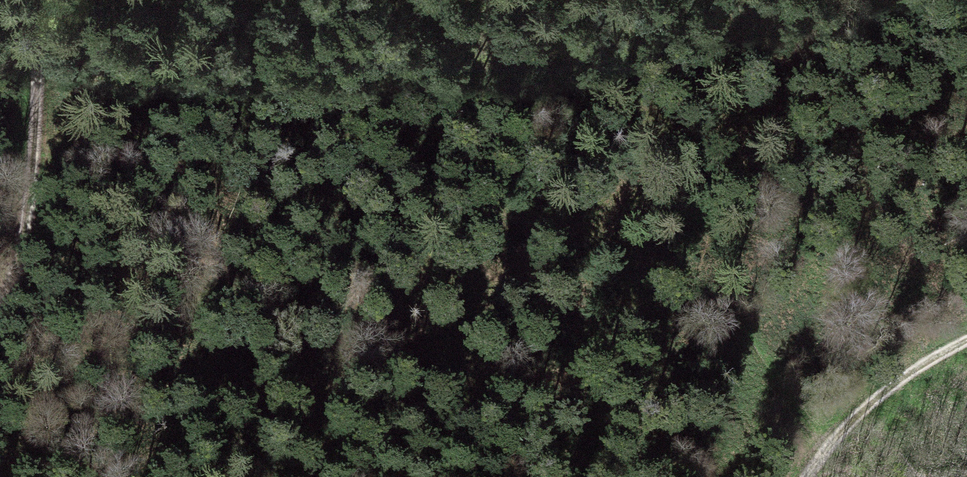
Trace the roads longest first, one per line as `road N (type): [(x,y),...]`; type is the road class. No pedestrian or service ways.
road 1 (track): [(966,130),(653,211),(265,419),(193,476)]
road 2 (track): [(0,310),(18,260),(32,171),(37,0)]
road 3 (track): [(966,342),(874,401),(809,476)]

